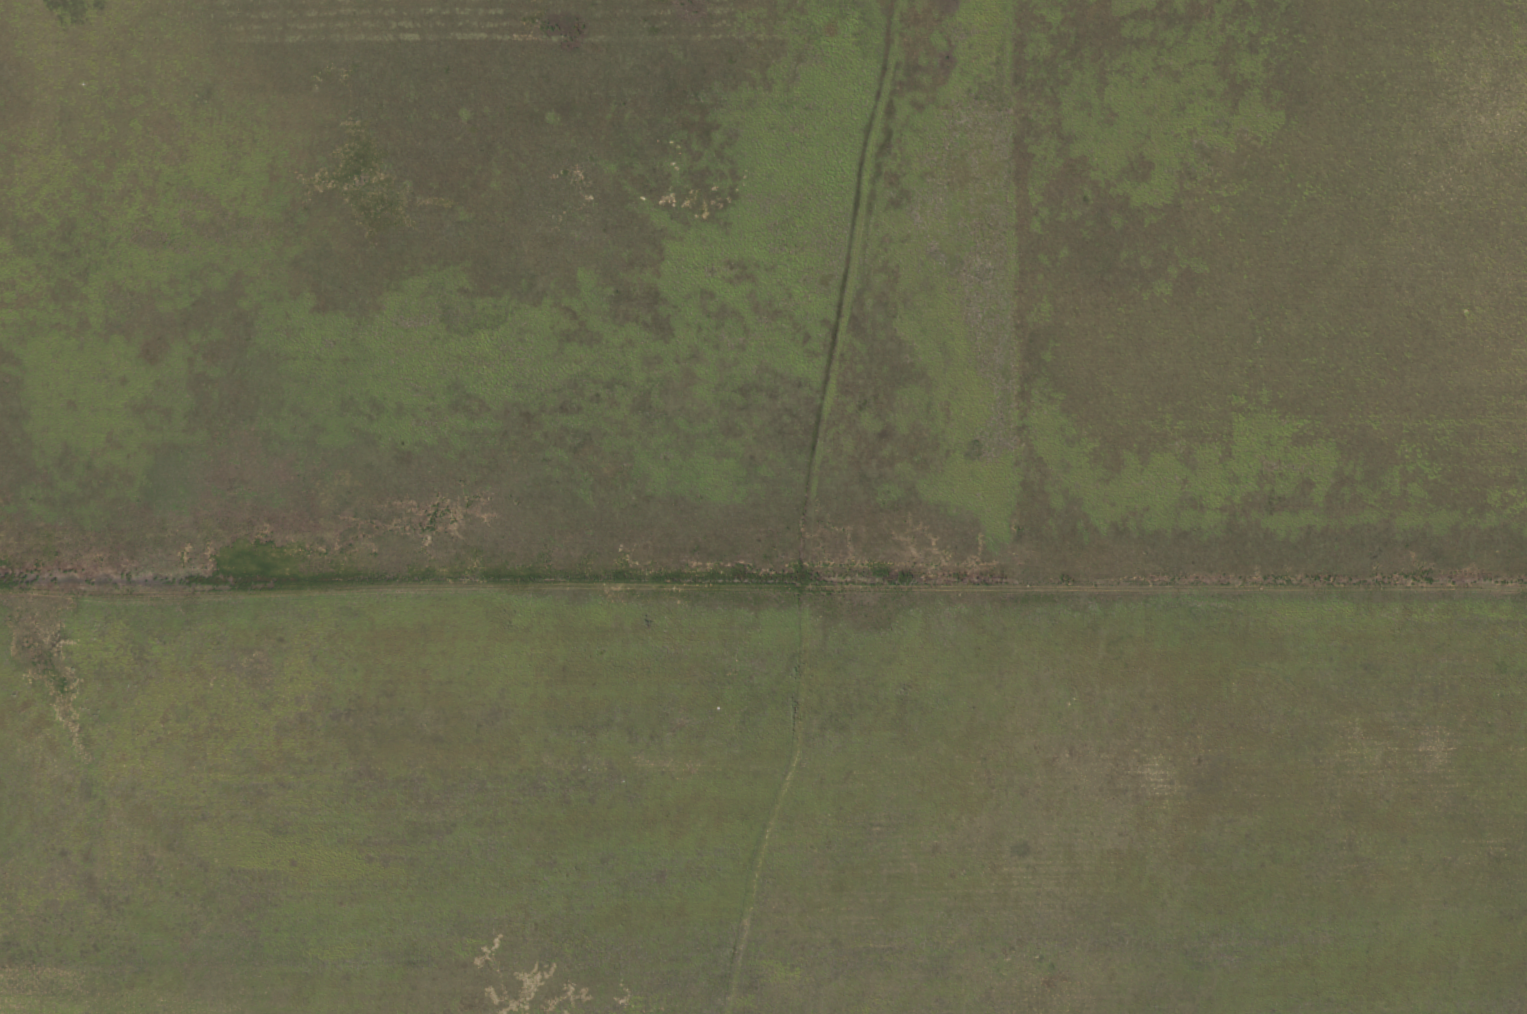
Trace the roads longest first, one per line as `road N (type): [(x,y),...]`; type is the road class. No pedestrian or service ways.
road 1 (track): [(1526,594),(436,604),(45,583),(0,590)]

